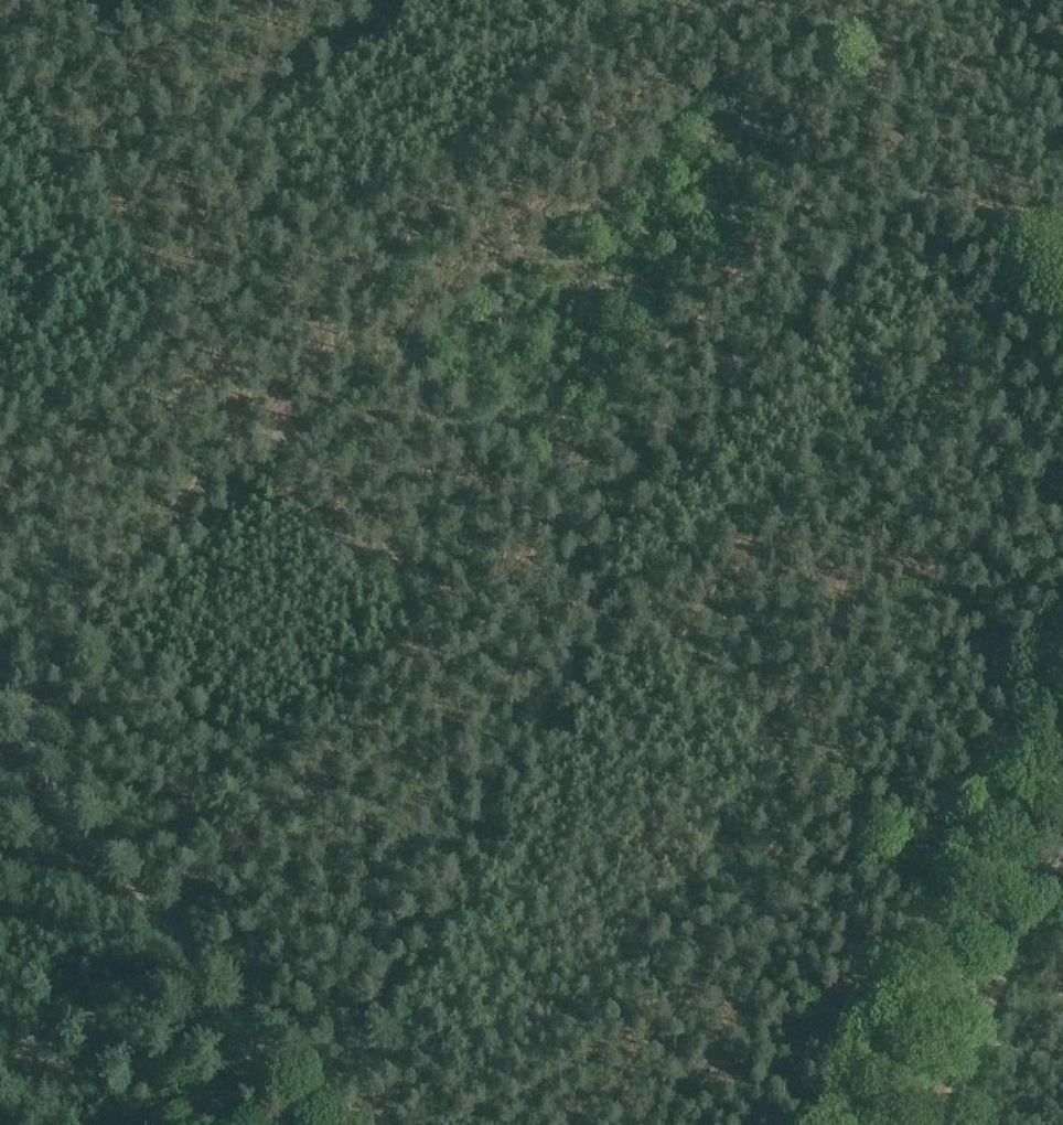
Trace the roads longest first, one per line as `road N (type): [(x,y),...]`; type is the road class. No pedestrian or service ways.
road 1 (track): [(0,702),(227,1007),(325,1124)]
road 2 (track): [(771,0),(1062,336)]
road 3 (track): [(1062,832),(926,1124)]

